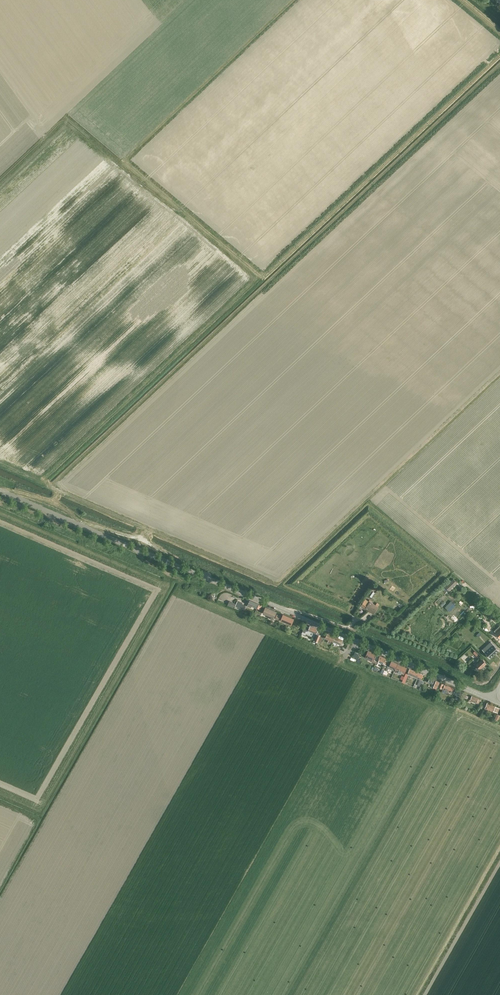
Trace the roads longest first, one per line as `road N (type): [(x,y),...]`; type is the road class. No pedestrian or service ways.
road 1 (residential): [(493,699),(110,537)]

